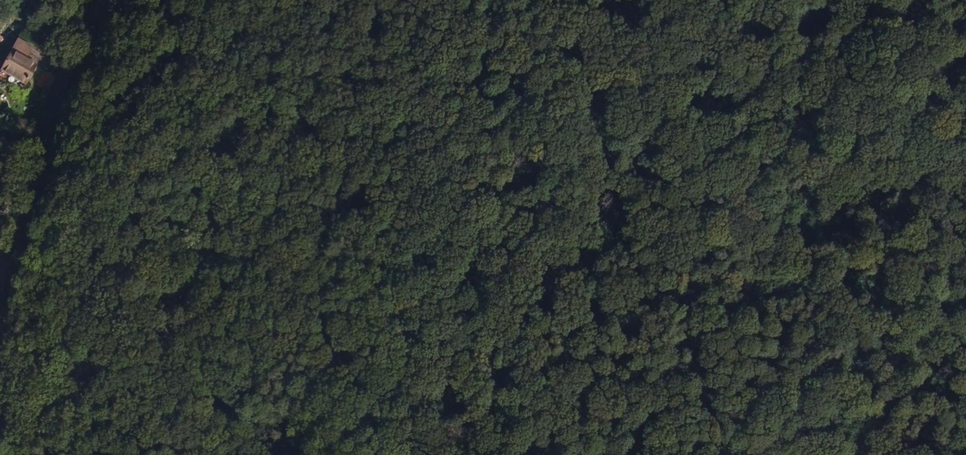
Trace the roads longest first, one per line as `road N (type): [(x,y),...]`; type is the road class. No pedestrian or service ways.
road 1 (tertiary): [(114,0),(70,73),(0,280)]

